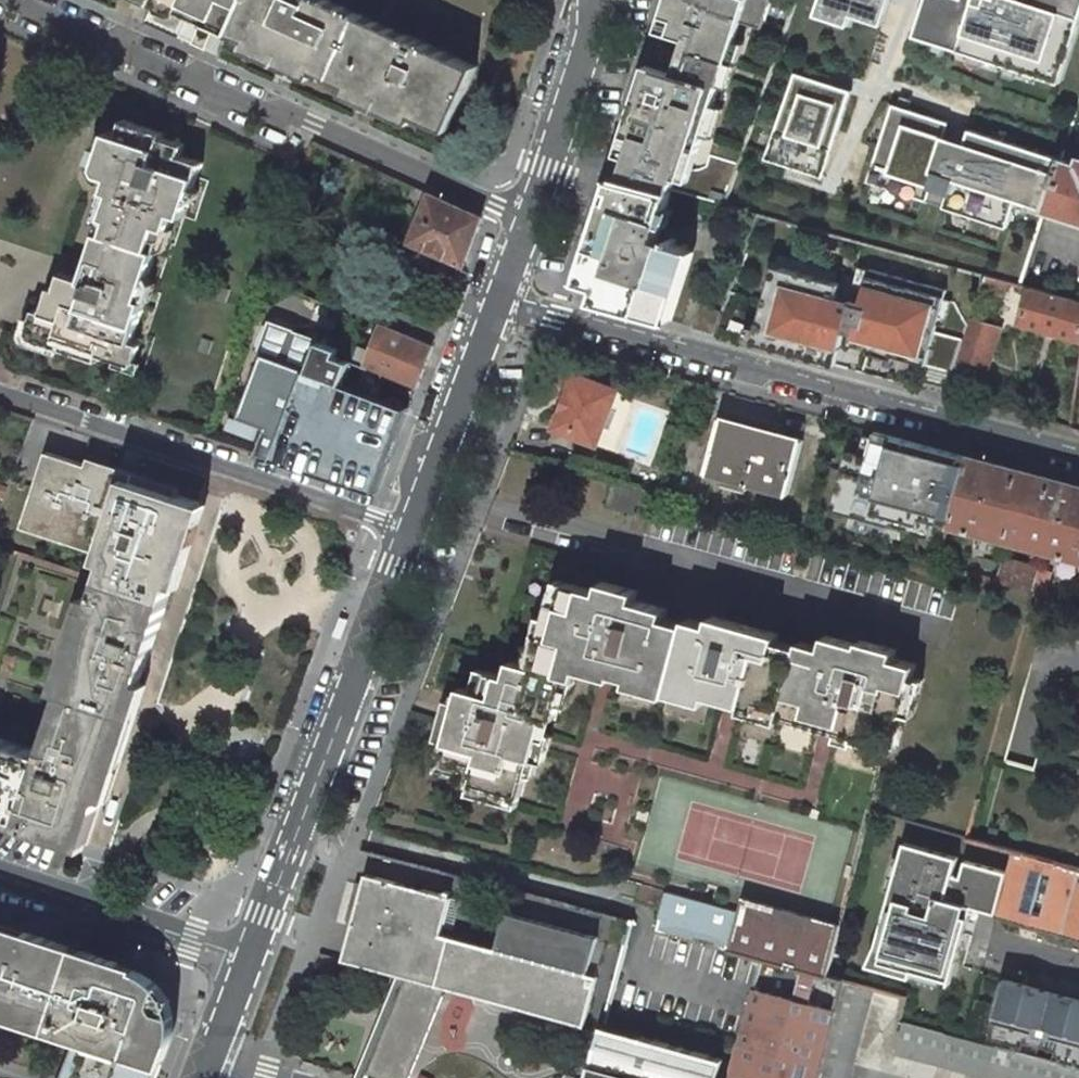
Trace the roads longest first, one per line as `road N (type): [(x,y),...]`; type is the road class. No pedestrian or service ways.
road 1 (residential): [(498,299),(1078,459)]
road 2 (residential): [(530,220),(14,0)]
road 3 (tertiary): [(408,531),(245,965)]
road 4 (residential): [(0,395),(408,531)]
road 5 (residential): [(245,965),(0,883)]
road 6 (tertiary): [(498,299),(408,531)]
road 7 (tertiary): [(595,0),(530,220)]
road 8 (tertiary): [(245,965),(203,1077)]

